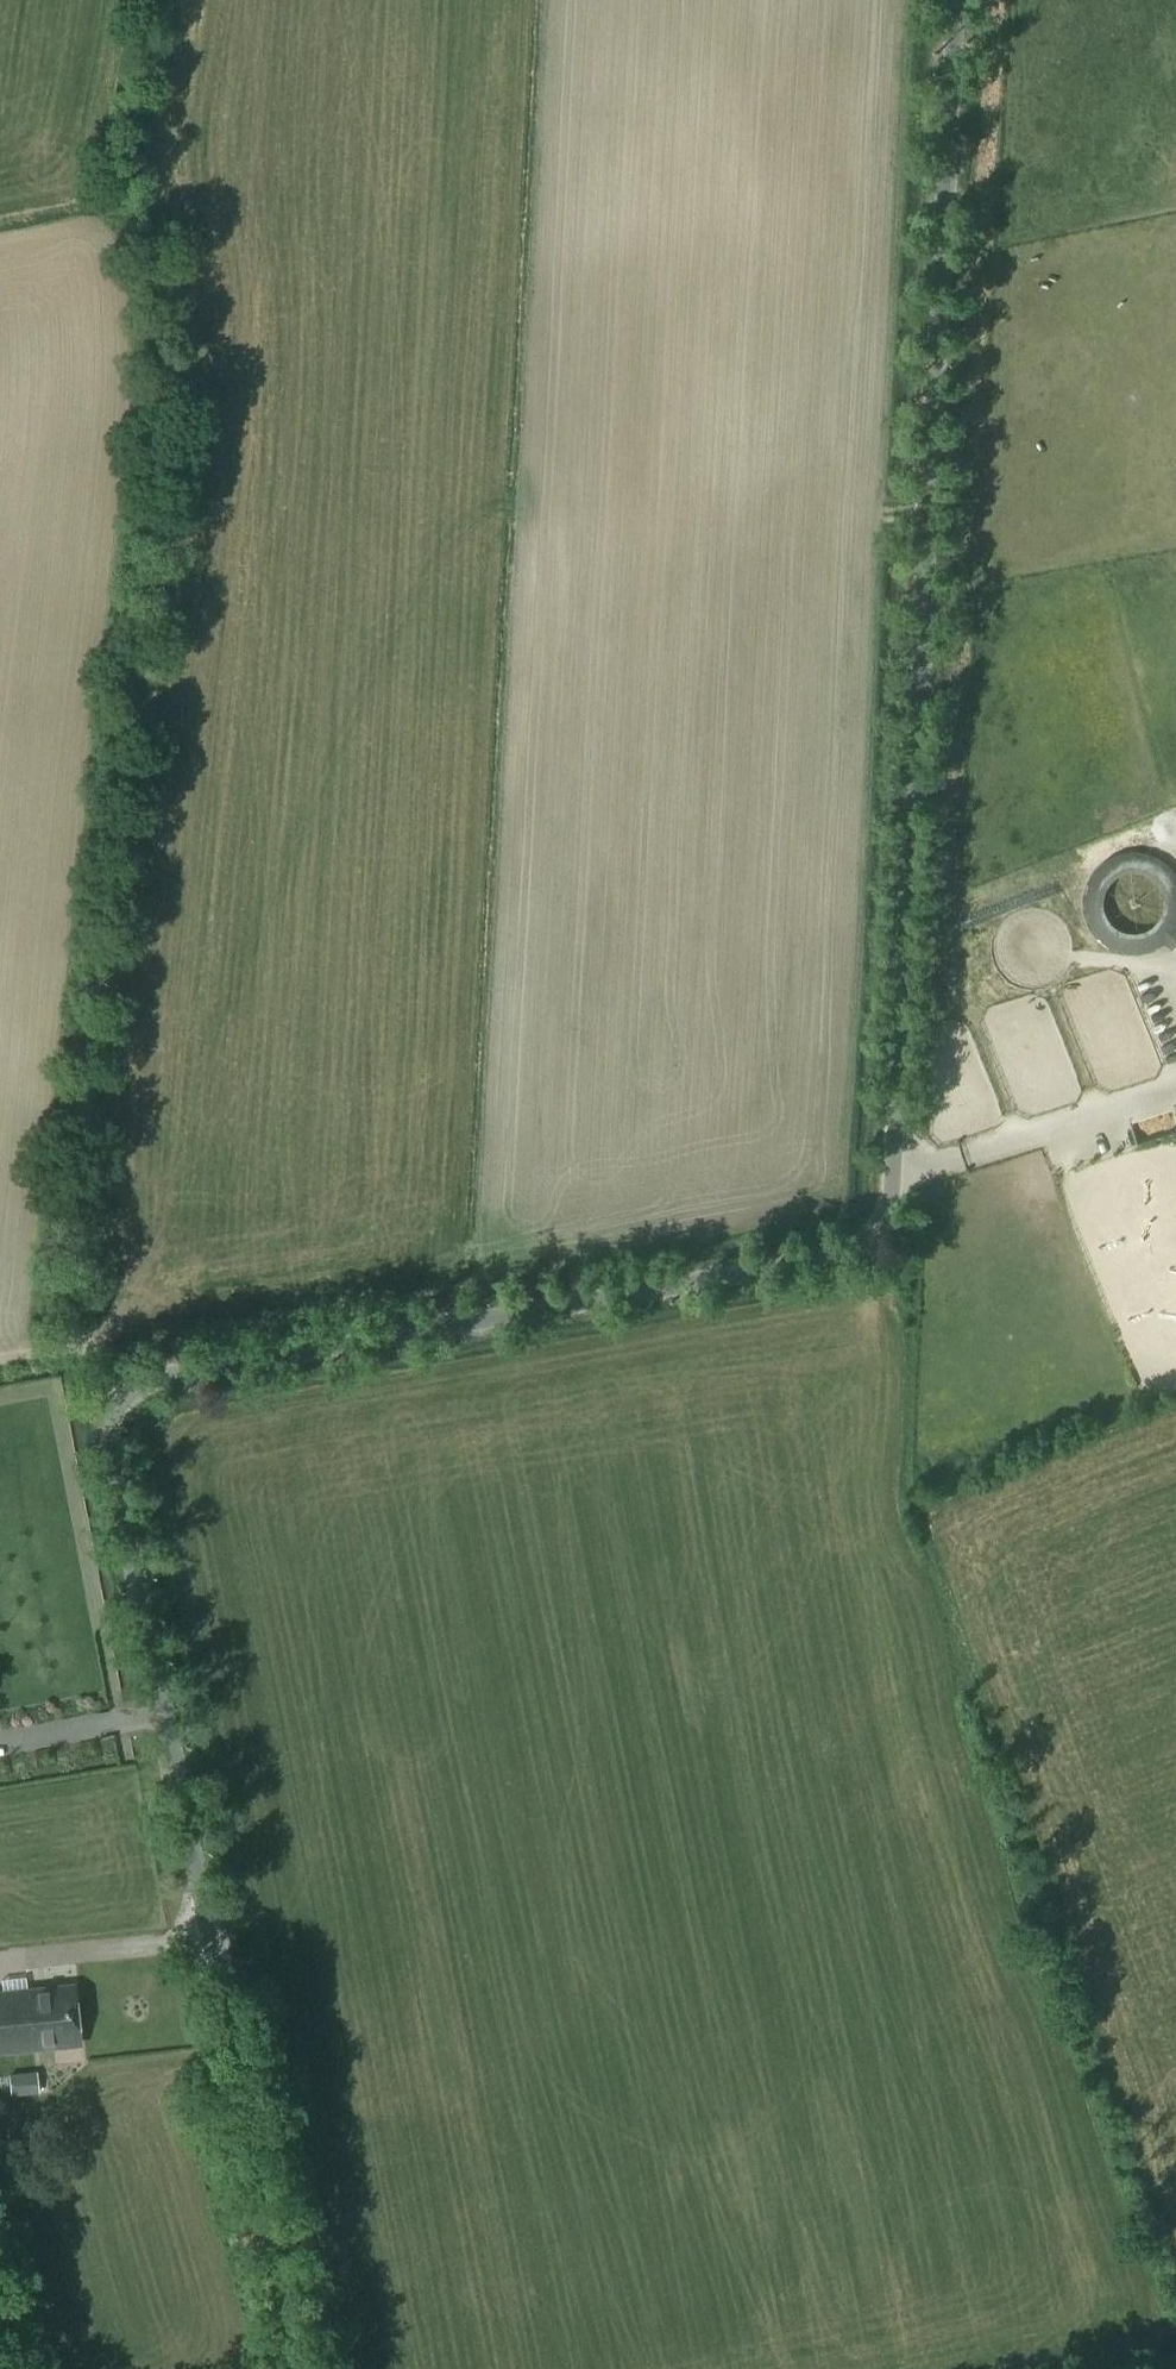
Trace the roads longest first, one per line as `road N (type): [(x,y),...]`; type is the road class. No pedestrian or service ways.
road 1 (unclassified): [(292,2368),(108,1446),(111,1407),(130,1380),(860,1255),(884,1235),(940,371),(954,0)]
road 2 (track): [(0,1368),(93,1351),(130,1380)]

